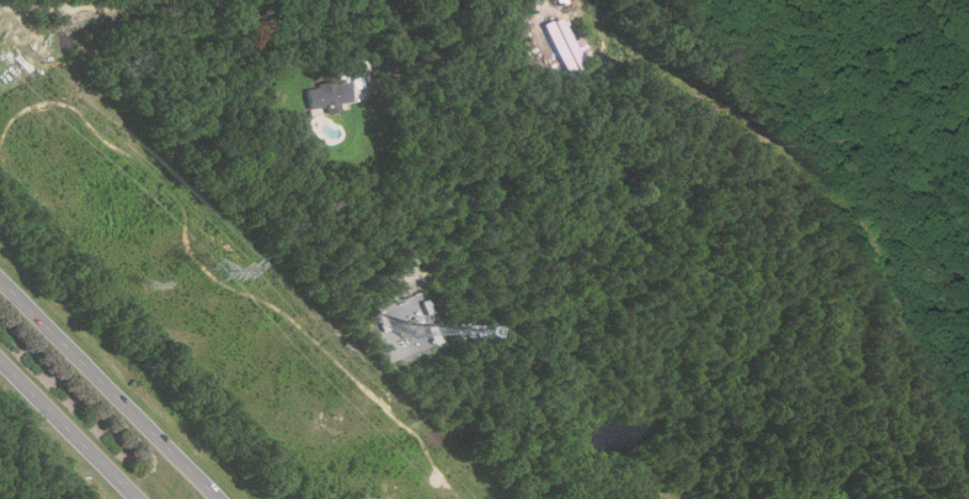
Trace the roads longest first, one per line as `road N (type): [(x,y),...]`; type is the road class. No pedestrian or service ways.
road 1 (trunk): [(223,498),(0,276)]
road 2 (trunk): [(0,360),(139,498)]

